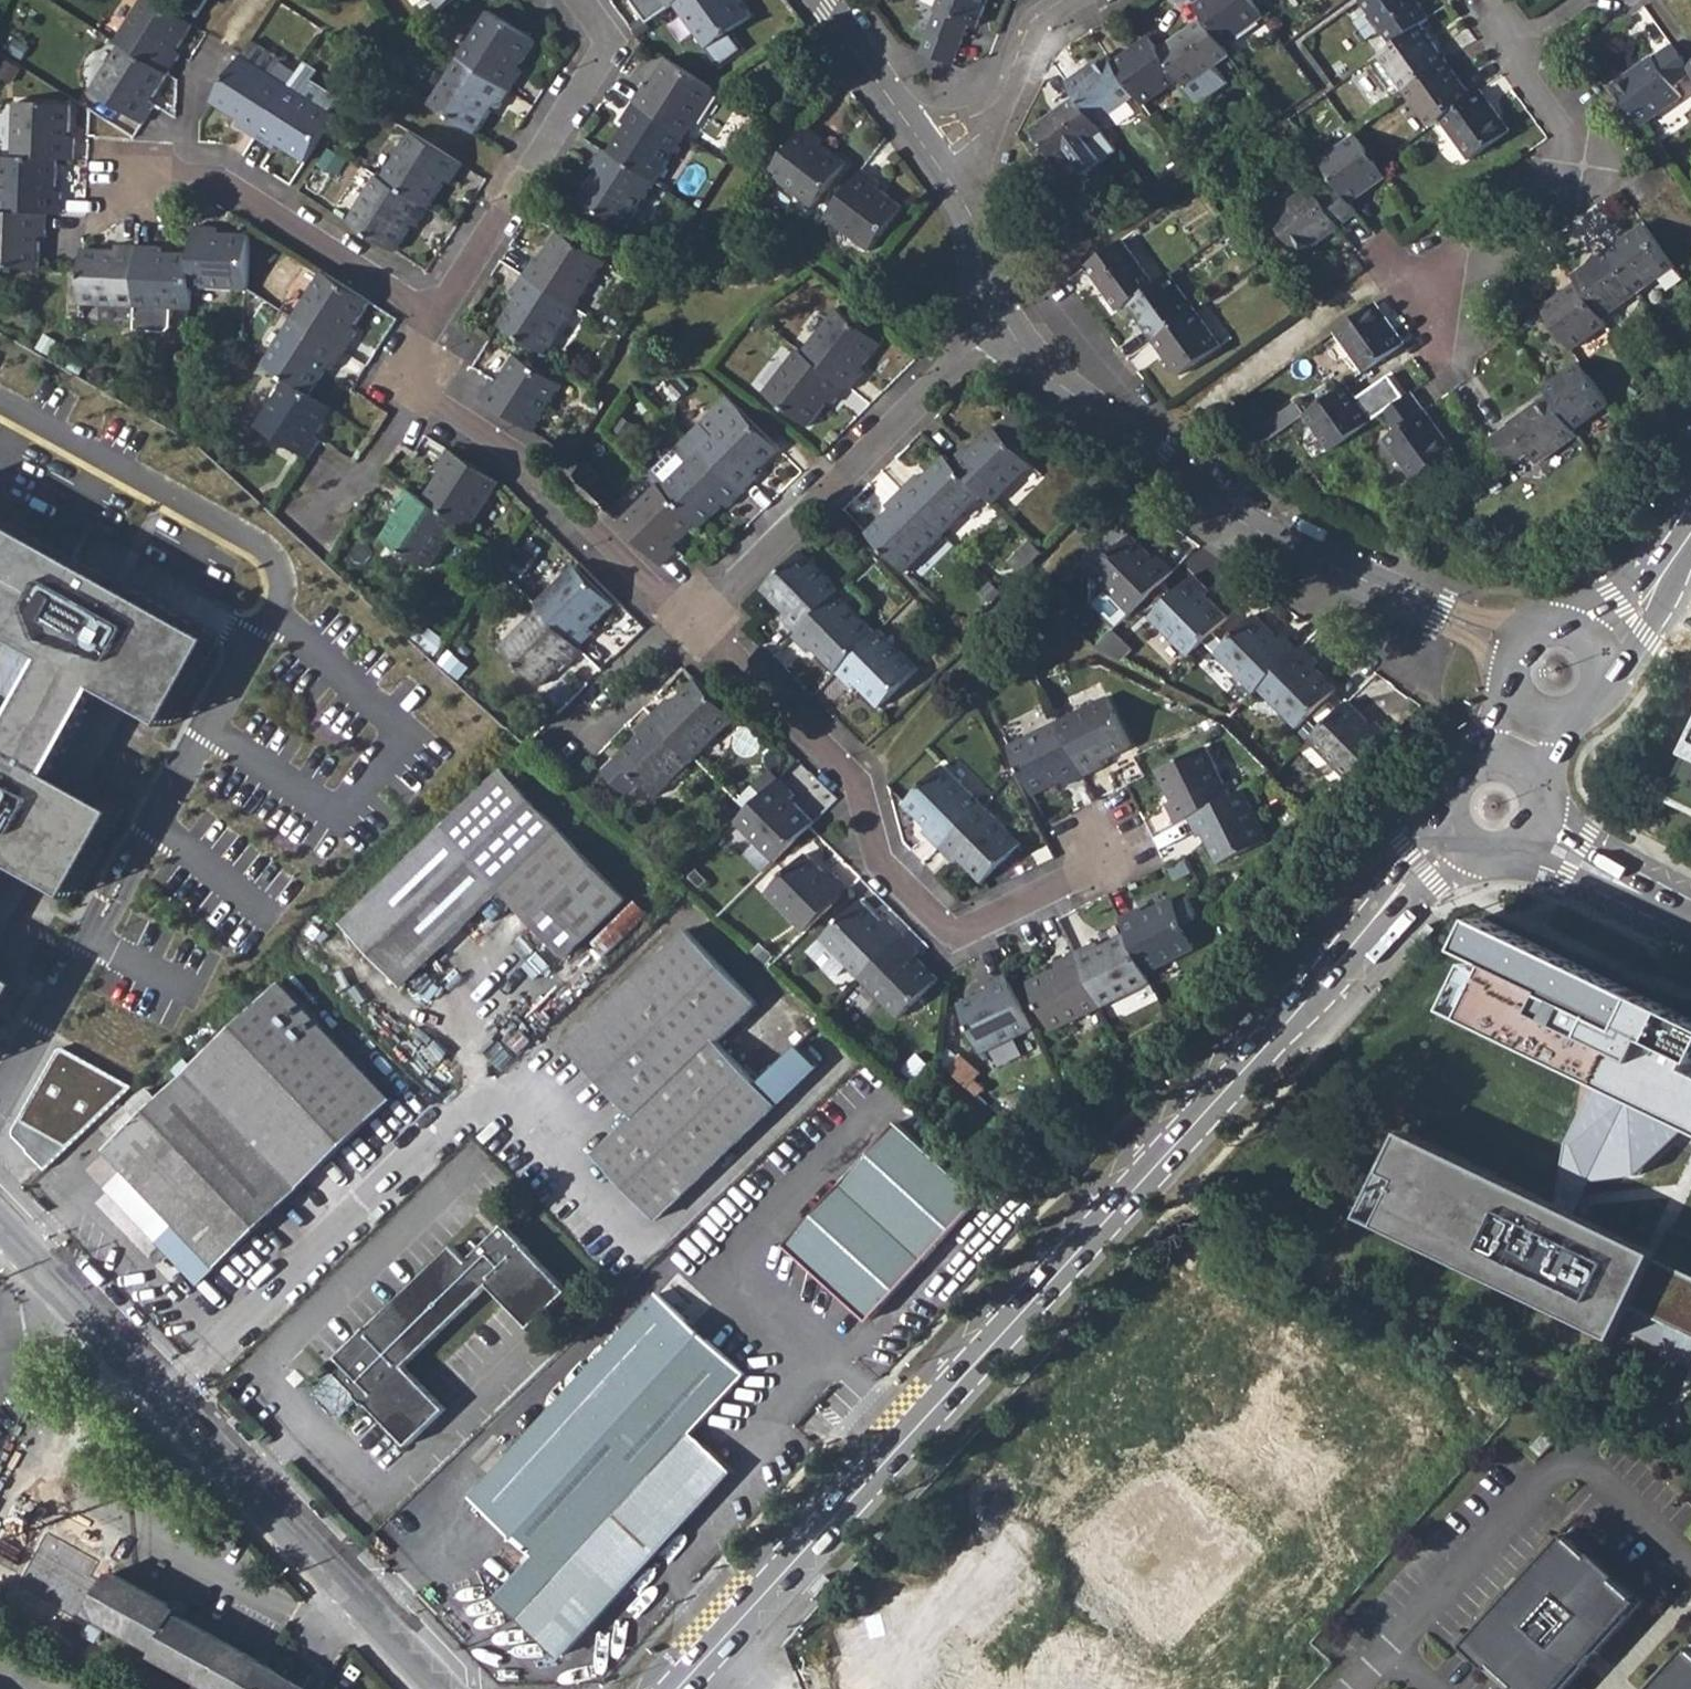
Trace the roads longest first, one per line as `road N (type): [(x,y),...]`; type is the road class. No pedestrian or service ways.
road 1 (tertiary): [(677,1688),(1449,835)]
road 2 (residential): [(444,1688),(0,1224)]
road 3 (residential): [(687,625),(736,655),(863,786),(879,862),(951,934),(1133,851)]
road 4 (residential): [(1001,328),(1236,514),(1514,654)]
road 5 (residential): [(1001,328),(687,625)]
road 6 (residential): [(582,0),(609,48),(444,326)]
road 7 (residential): [(409,387),(526,466),(687,625)]
road 8 (residential): [(444,326),(216,183),(134,179)]
road 9 (residential): [(1424,278),(1583,169),(1569,129),(1510,51)]
road 10 (residential): [(941,168),(997,121),(1037,25),(1076,0)]
road 11 (residential): [(808,0),(941,168)]
road 12 (residential): [(941,168),(1001,328)]
road 13 (tertiary): [(1532,842),(1690,904)]
road 14 (tertiary): [(1591,647),(1630,617),(1690,528)]
road 15 (residential): [(687,625),(584,731)]
road 16 (residential): [(409,387),(364,469),(334,481)]

